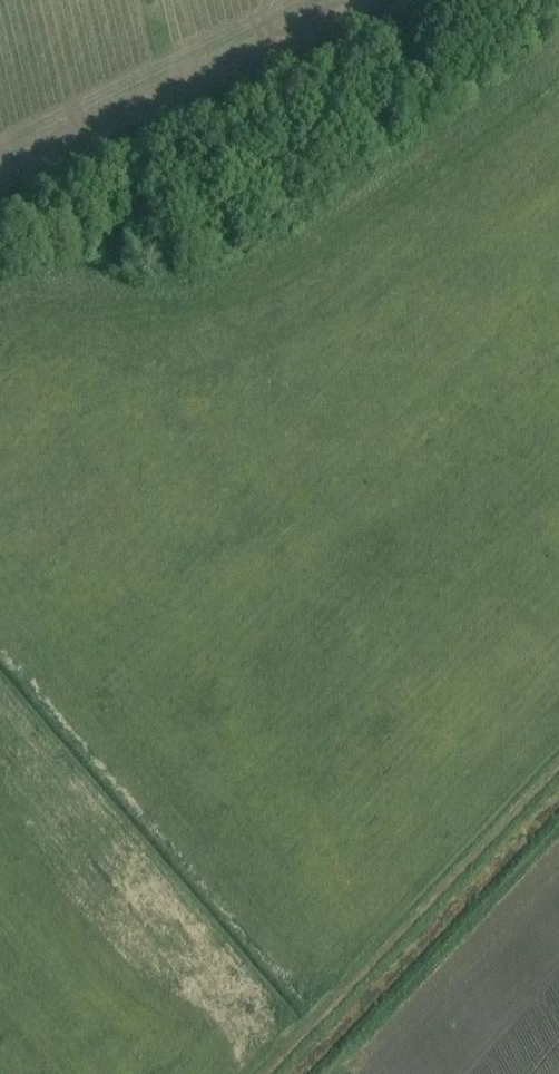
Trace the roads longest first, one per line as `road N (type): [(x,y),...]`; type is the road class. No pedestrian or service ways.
road 1 (track): [(558,763),(262,1073)]

